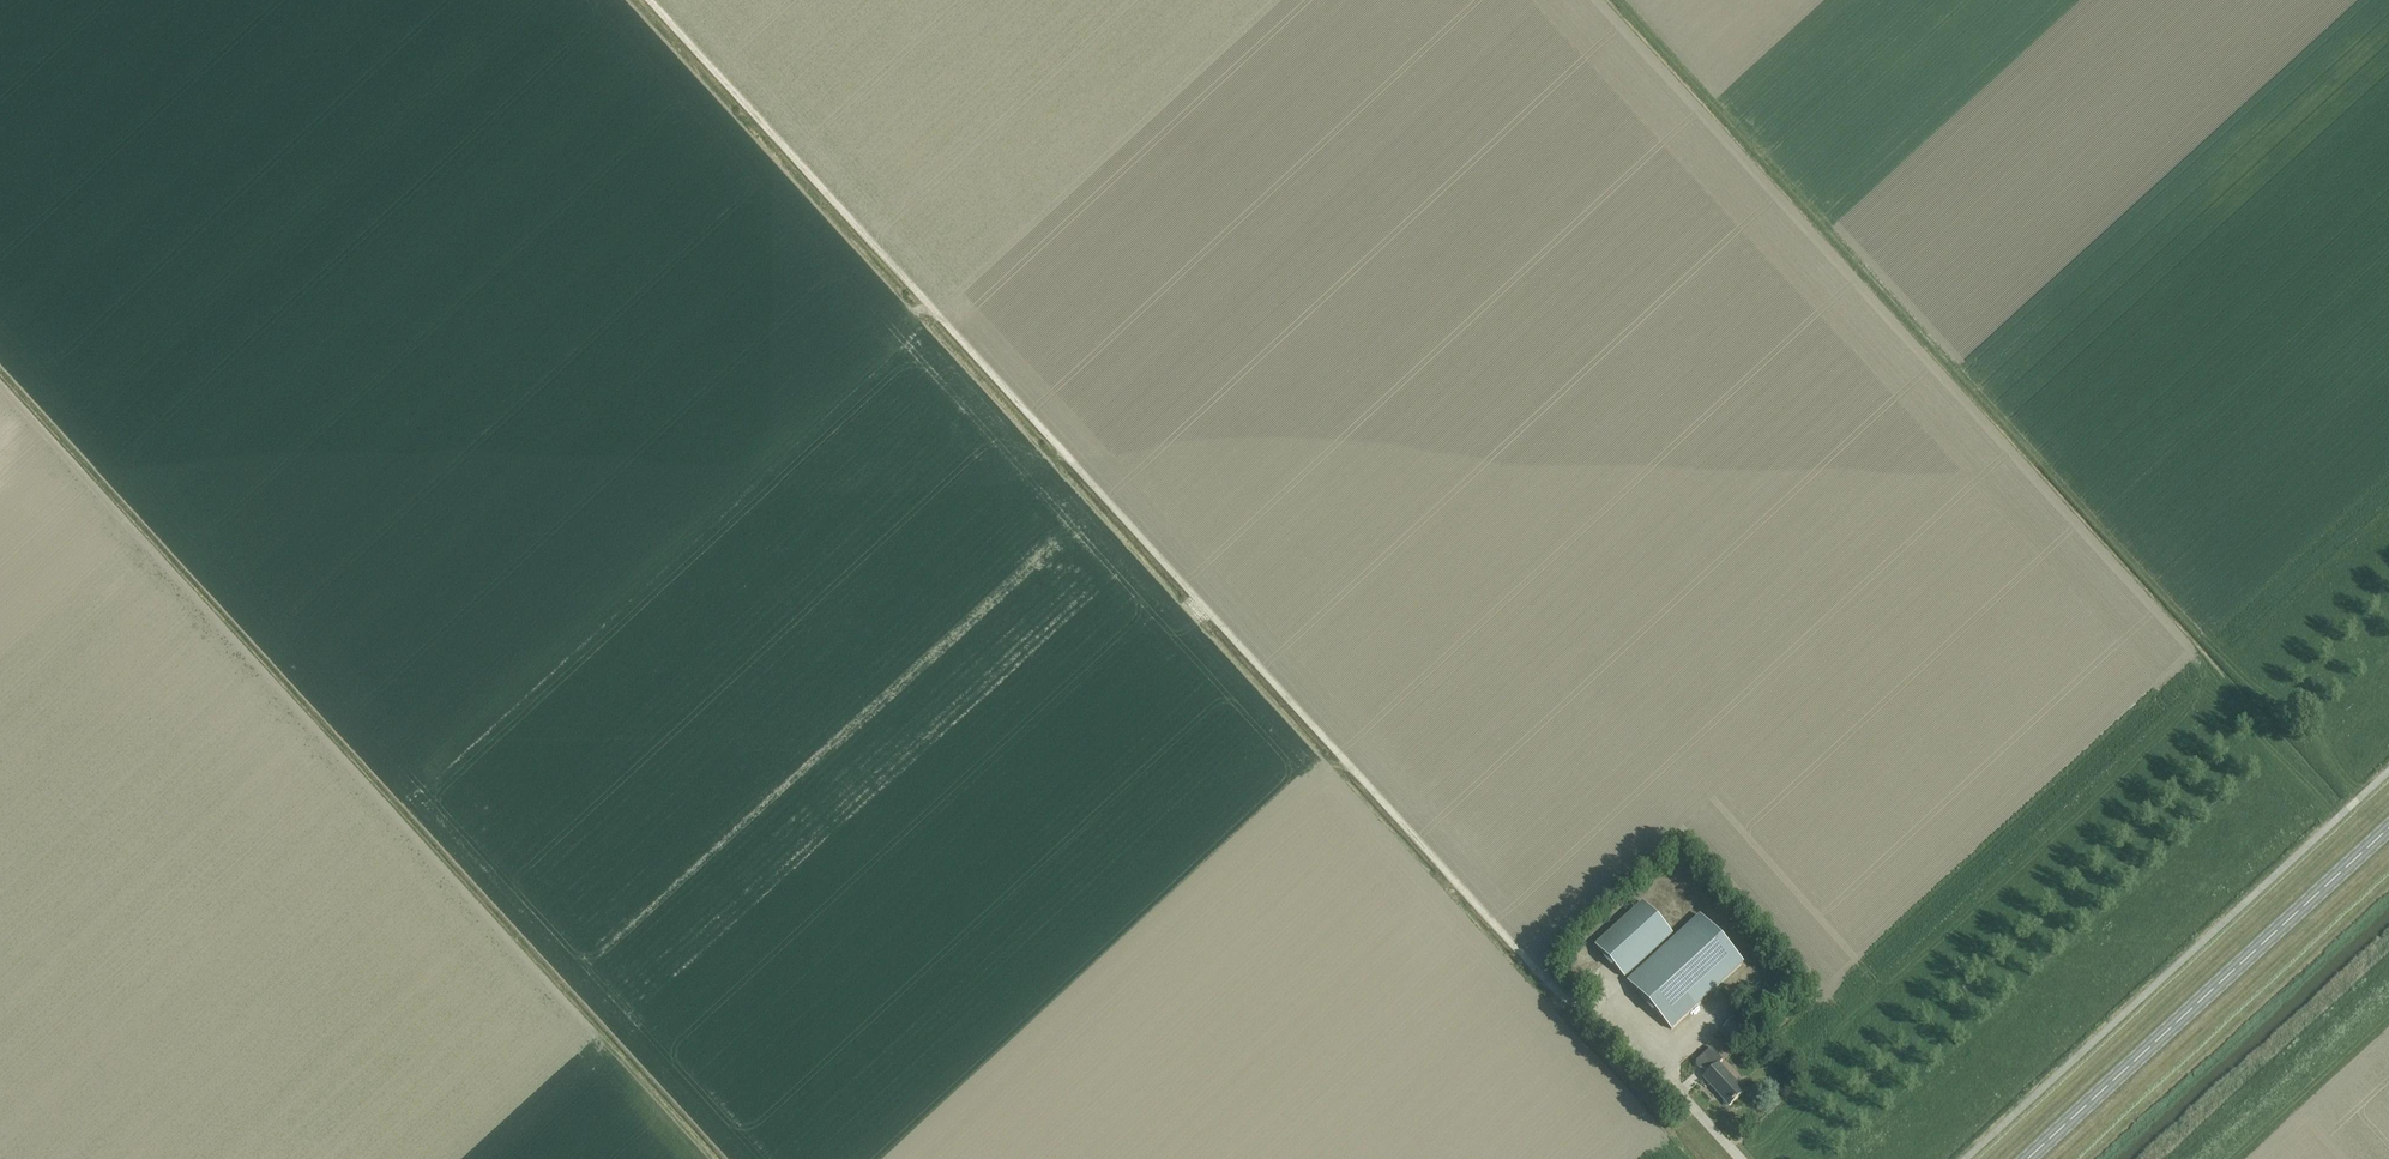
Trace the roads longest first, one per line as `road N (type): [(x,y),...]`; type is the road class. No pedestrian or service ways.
road 1 (secondary): [(2027,1158),(2388,828)]

